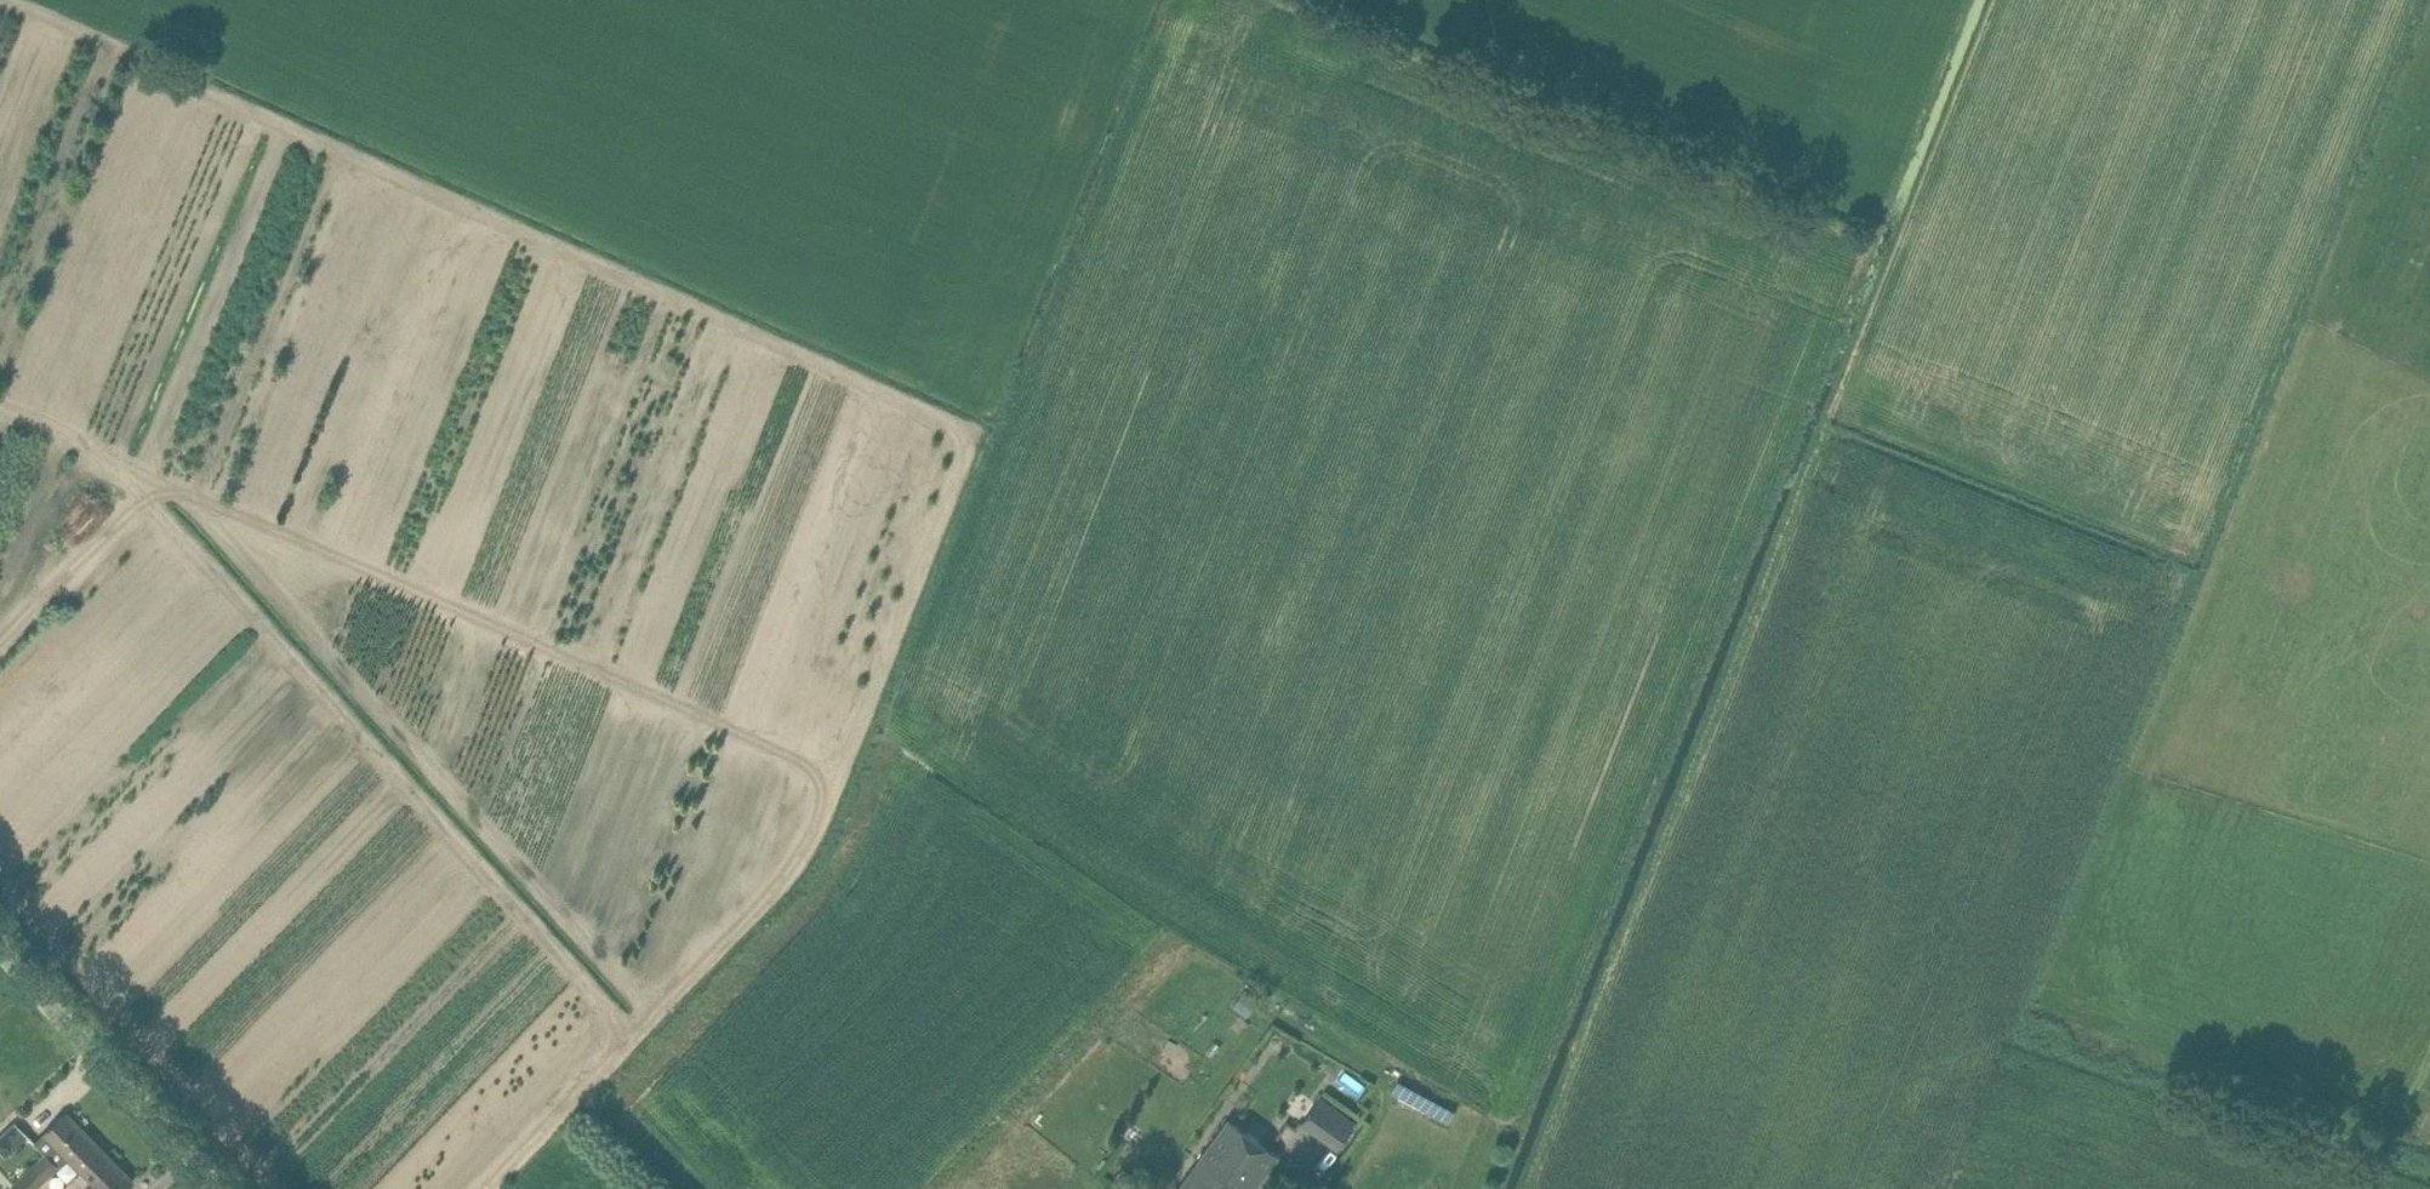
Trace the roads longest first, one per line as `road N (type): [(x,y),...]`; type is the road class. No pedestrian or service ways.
road 1 (unclassified): [(209,1188),(0,954)]

